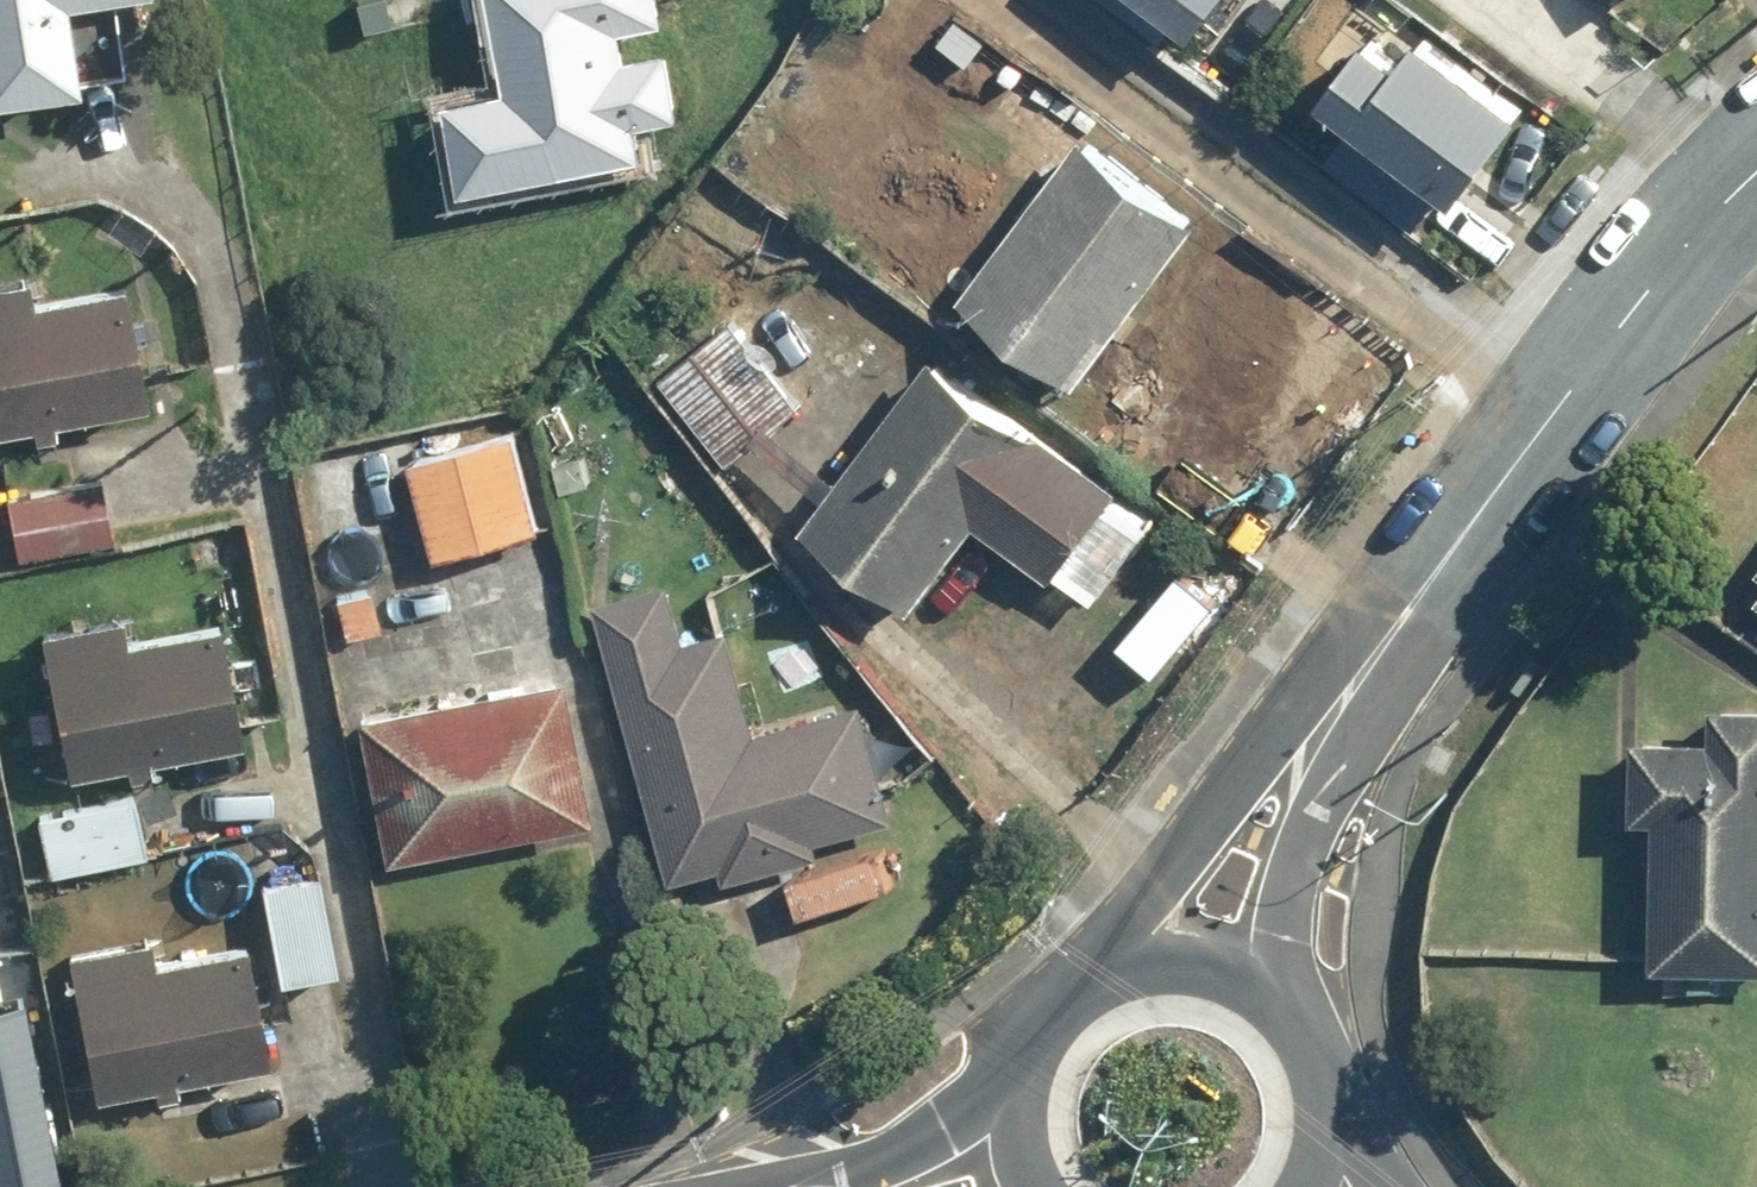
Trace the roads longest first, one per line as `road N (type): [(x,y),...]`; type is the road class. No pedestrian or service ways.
road 1 (residential): [(1737,176),(1652,269),(1289,761)]
road 2 (residential): [(1105,983),(1200,879),(1289,761)]
road 3 (residential): [(1289,761),(1270,949),(1289,1042)]
road 4 (residential): [(1737,176),(1538,0)]
road 5 (residential): [(840,1186),(1034,1044)]
road 6 (residential): [(1105,983),(1152,972),(1205,978),(1253,1003),(1289,1042)]
road 7 (residential): [(1030,1186),(1015,1141),(1017,1091),(1034,1044)]

